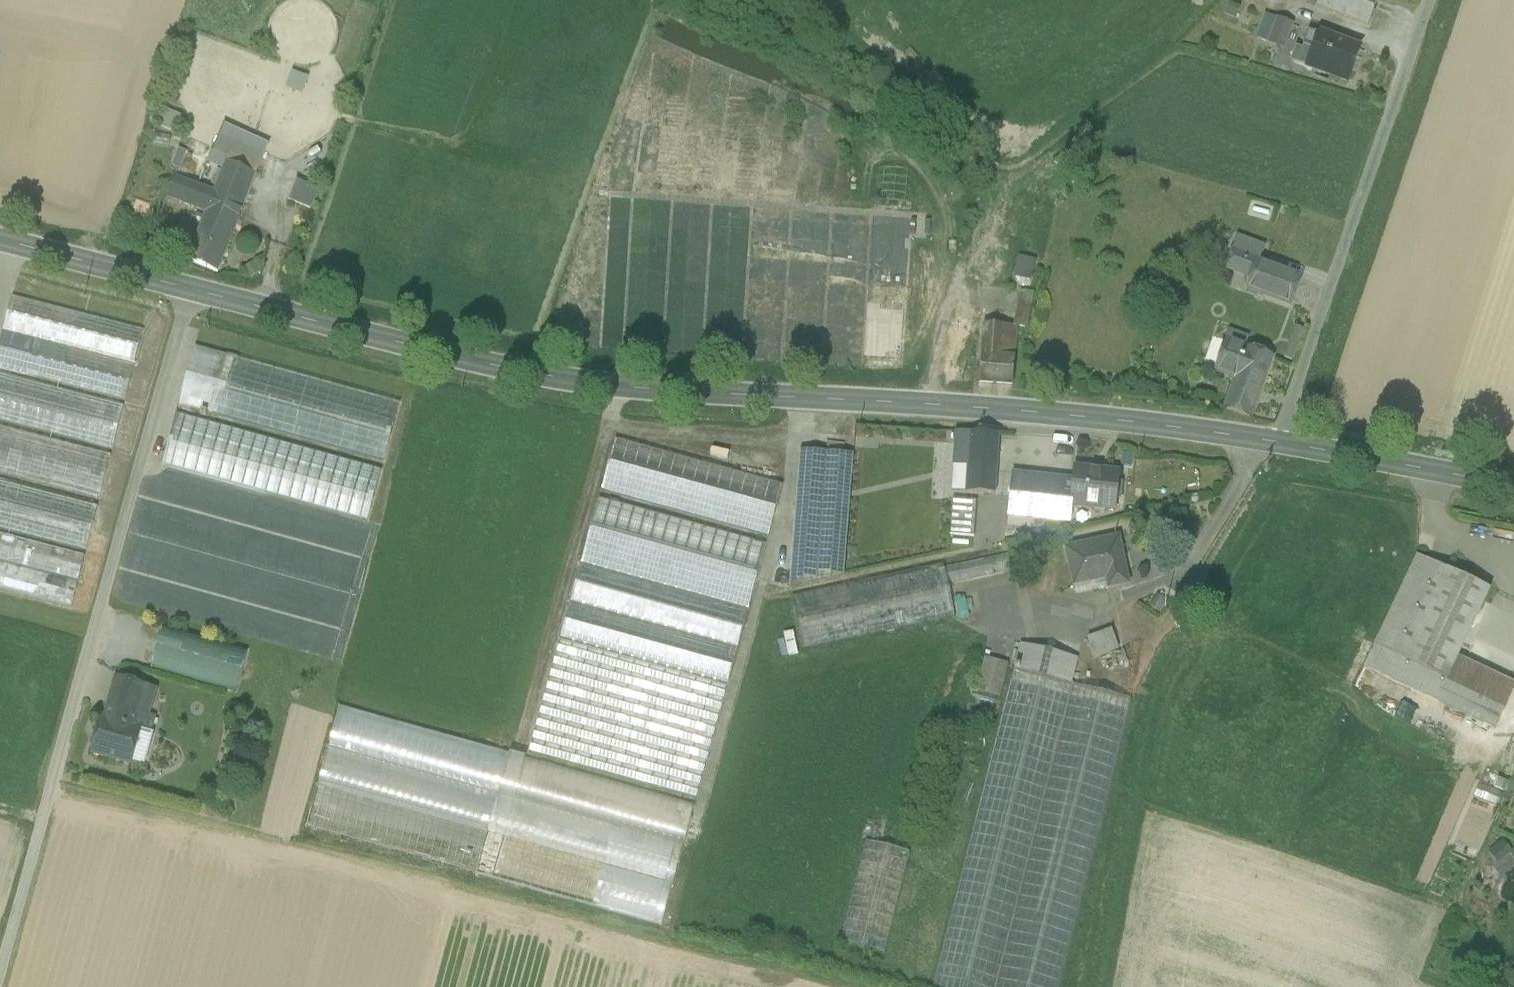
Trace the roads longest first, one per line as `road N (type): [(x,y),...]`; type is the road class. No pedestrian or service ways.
road 1 (tertiary): [(1274,443),(1103,419),(635,386),(412,346),(0,239)]
road 2 (track): [(188,288),(0,968)]
road 3 (unclassified): [(1441,0),(1274,443)]
road 4 (tertiary): [(1513,489),(1274,443)]

